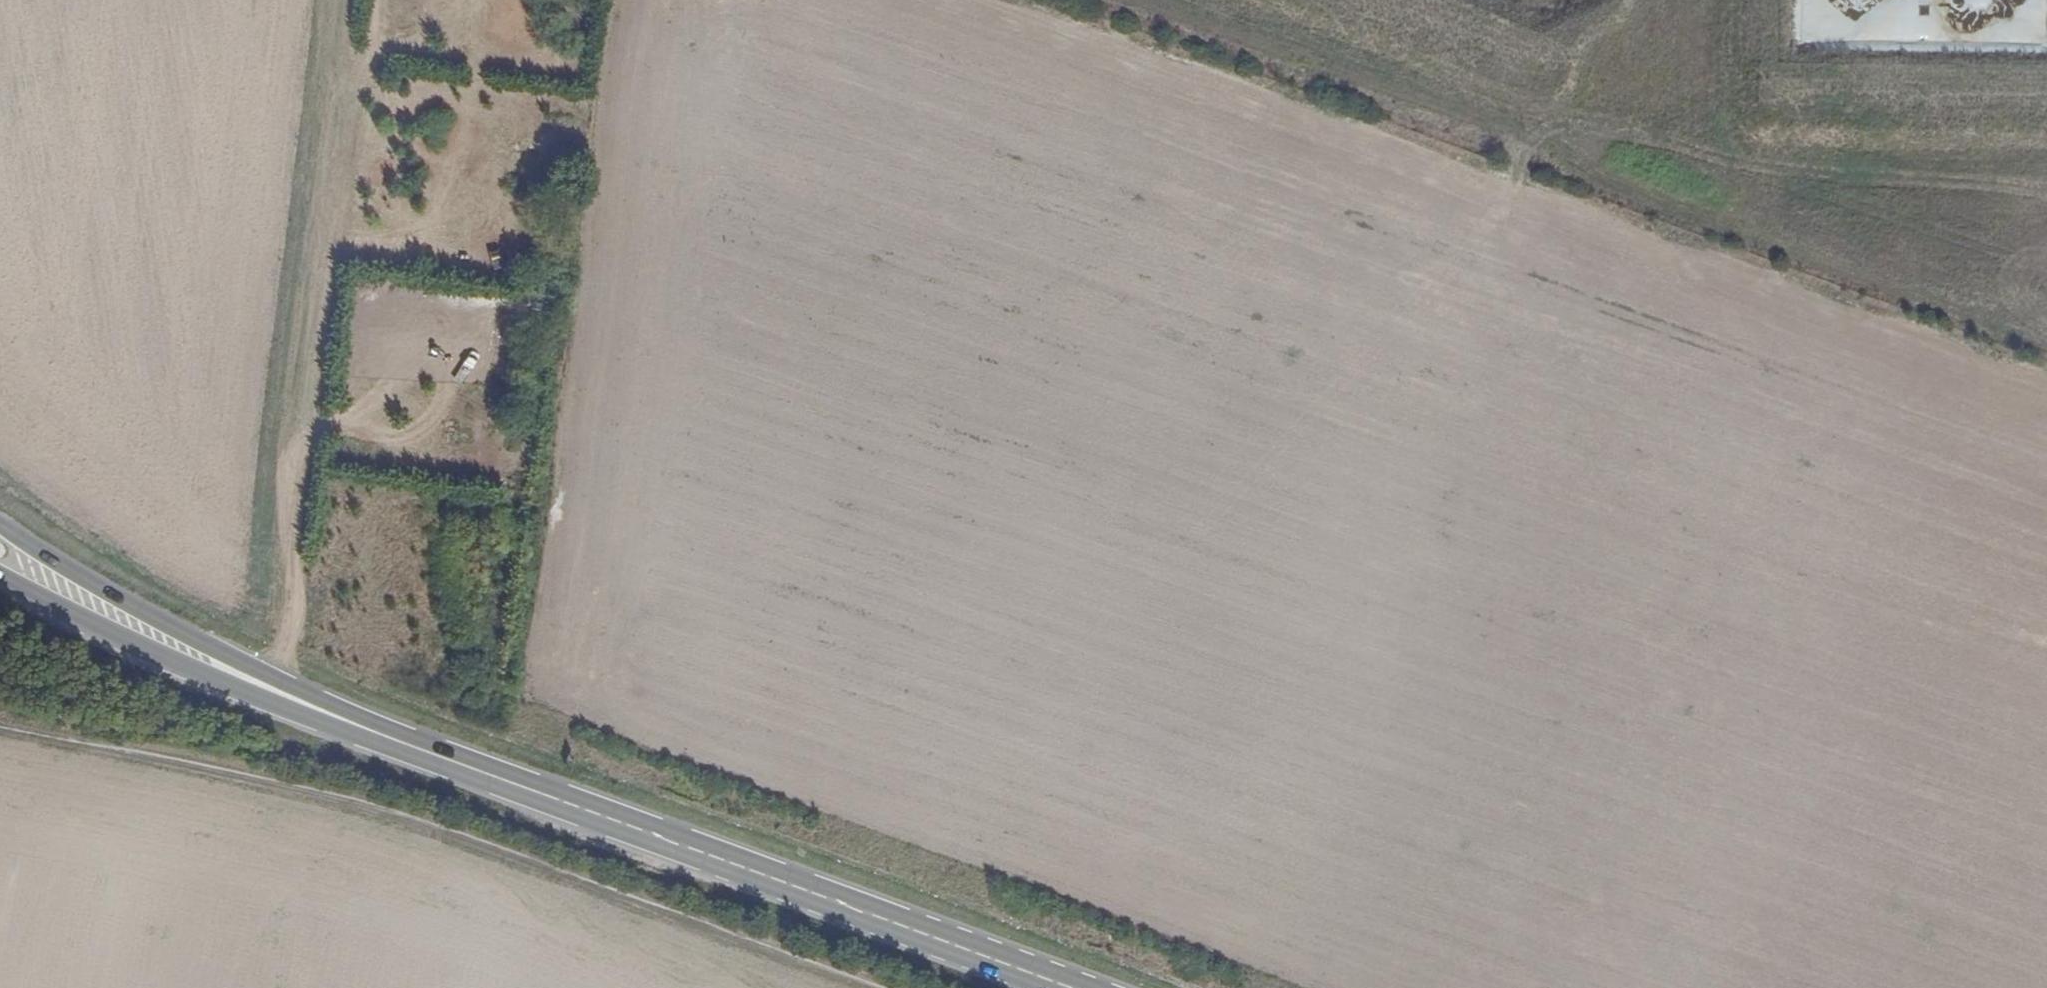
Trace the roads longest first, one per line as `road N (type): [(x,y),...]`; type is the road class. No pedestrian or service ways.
road 1 (secondary): [(1083,987),(202,661)]
road 2 (secondary): [(202,661),(0,523)]
road 3 (secondary): [(0,571),(202,661)]

